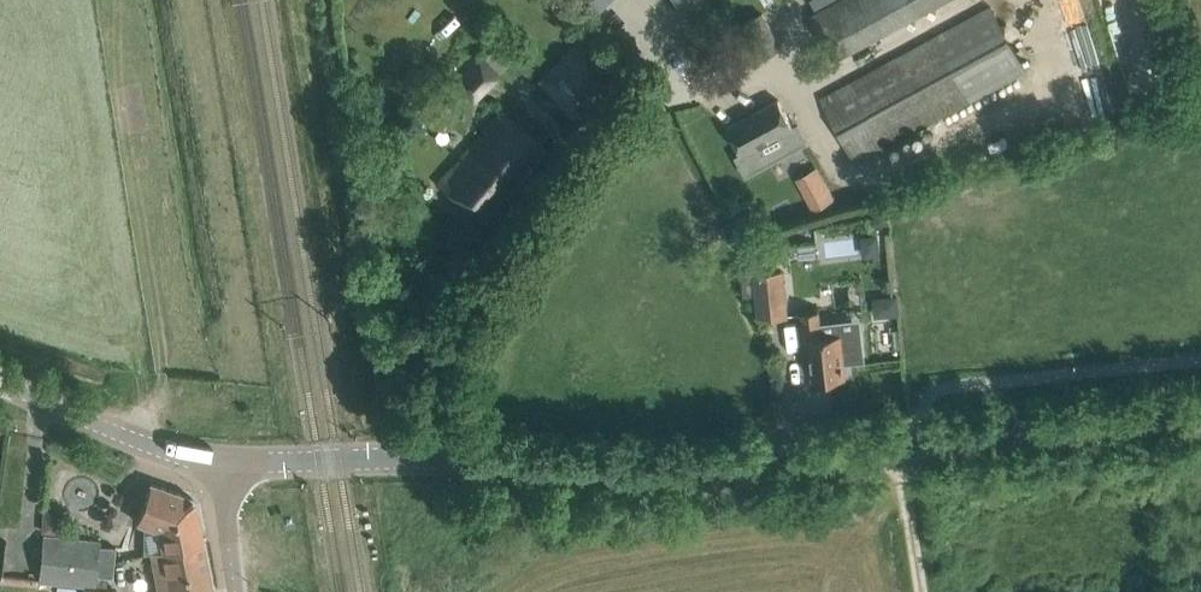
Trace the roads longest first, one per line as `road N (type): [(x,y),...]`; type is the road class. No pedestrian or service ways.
road 1 (tertiary): [(219,459),(435,458),(628,475),(900,452)]
road 2 (tertiary): [(900,452),(1200,414)]
road 3 (tertiary): [(219,459),(166,452),(0,381)]
road 4 (unclassified): [(923,591),(900,452)]
road 5 (unclassified): [(236,591),(219,459)]

